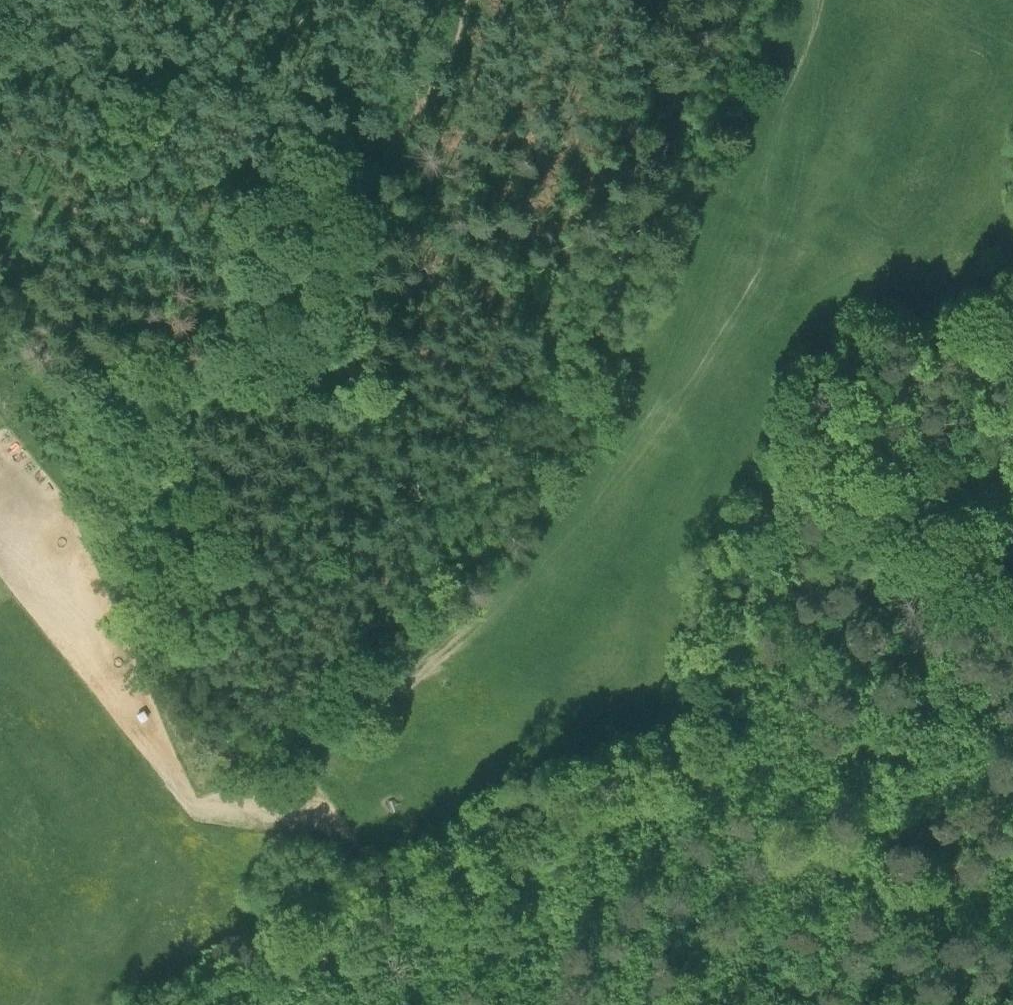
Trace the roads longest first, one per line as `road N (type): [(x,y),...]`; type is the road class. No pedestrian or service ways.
road 1 (track): [(467,0),(407,132),(326,236),(261,295),(199,325),(135,340),(93,336),(49,300),(0,240)]

